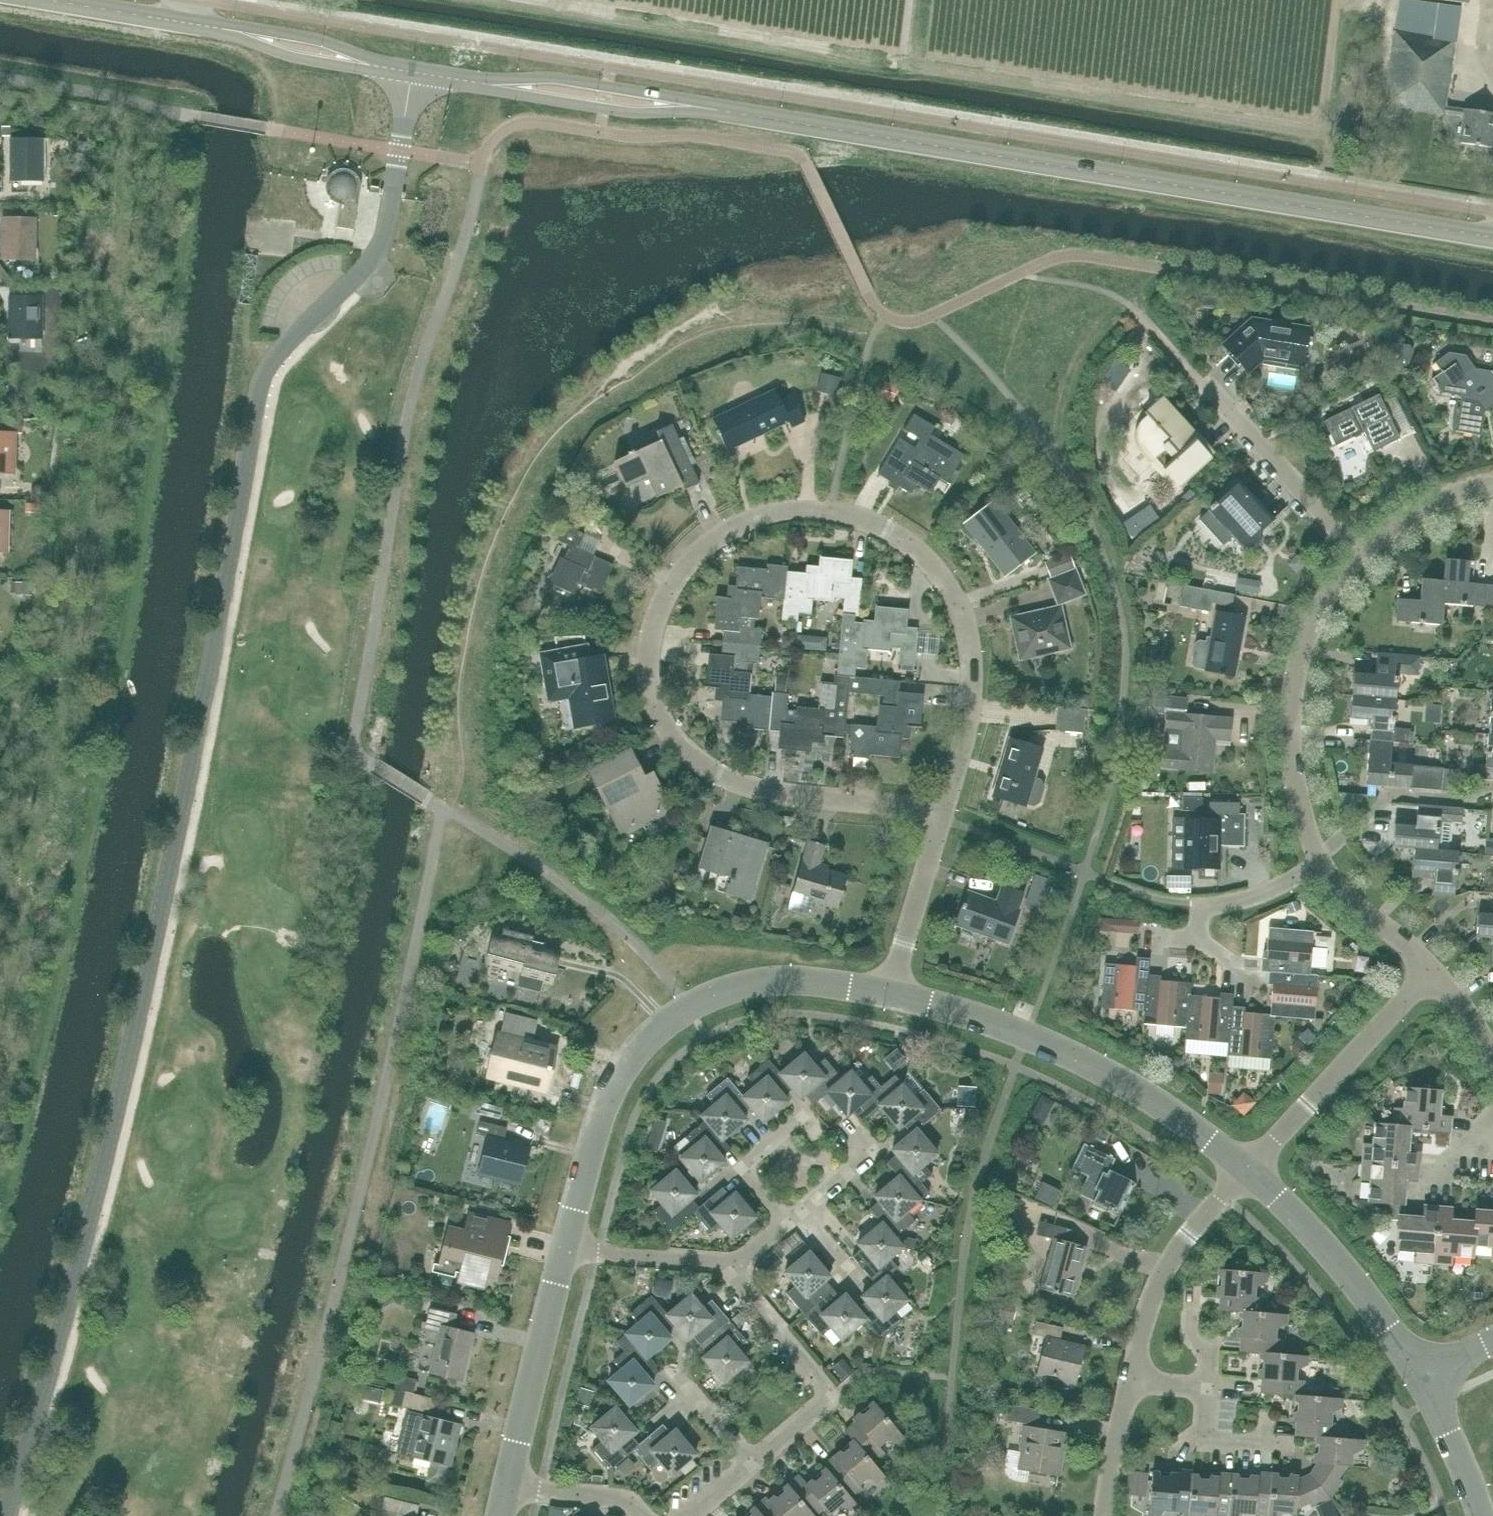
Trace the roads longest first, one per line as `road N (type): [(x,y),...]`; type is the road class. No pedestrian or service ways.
road 1 (unclassified): [(7,1515),(152,961),(257,387),(272,358),(378,249),(410,72)]
road 2 (residential): [(941,816),(971,704),(970,643),(952,594),(926,558),(829,513),(757,520),(711,542),(676,582),(651,629),(645,671),(653,708),(681,747),(718,774),(756,789),(830,800)]
road 3 (tertiary): [(1492,238),(693,106)]
road 4 (track): [(442,812),(442,739),(480,554),(517,481),(582,400),(644,351),(736,302),(872,338)]
road 5 (unclassified): [(887,996),(800,979),(742,984),(690,1007),(651,1036),(616,1077),(568,1251)]
road 6 (unclassified): [(1245,1172),(1157,1102),(1026,1034),(887,996)]
road 7 (residential): [(1323,860),(1300,802),(1295,726),(1309,655),(1356,560)]
road 8 (unclassified): [(1423,1378),(1328,1250),(1245,1172)]
road 9 (unclassified): [(1245,1172),(1431,975)]
road 10 (residential): [(748,1469),(818,1412),(818,1390),(736,1271)]
road 11 (unclassified): [(568,1251),(515,1491)]
road 12 (residential): [(1131,1376),(1153,1295),(1189,1235),(1245,1172)]
road 13 (residential): [(1356,560),(1206,382)]
road 14 (residential): [(788,1229),(741,1172),(802,1122),(847,1176)]
road 15 (tertiary): [(693,106),(550,79),(497,85)]
road 16 (tertiary): [(497,85),(633,111),(693,106)]
road 17 (tertiary): [(239,31),(48,0)]
road 18 (residential): [(887,996),(941,816)]
road 19 (residential): [(736,1271),(568,1251)]
road 20 (residential): [(1199,942),(1205,905),(1256,896),(1323,860)]
road 21 (residential): [(1431,975),(1323,860)]
road 22 (residential): [(1492,491),(1444,503),(1356,560)]
road 23 (unclassified): [(1480,1515),(1423,1378)]
road 24 (residential): [(1205,1381),(1203,1441),(1287,1446)]
road 25 (residential): [(1104,1515),(1131,1376)]
road 26 (tertiary): [(369,64),(317,39),(239,31)]
road 27 (tertiary): [(239,31),(293,56),(369,64)]
road 28 (residential): [(637,1515),(629,1508),(515,1491)]

